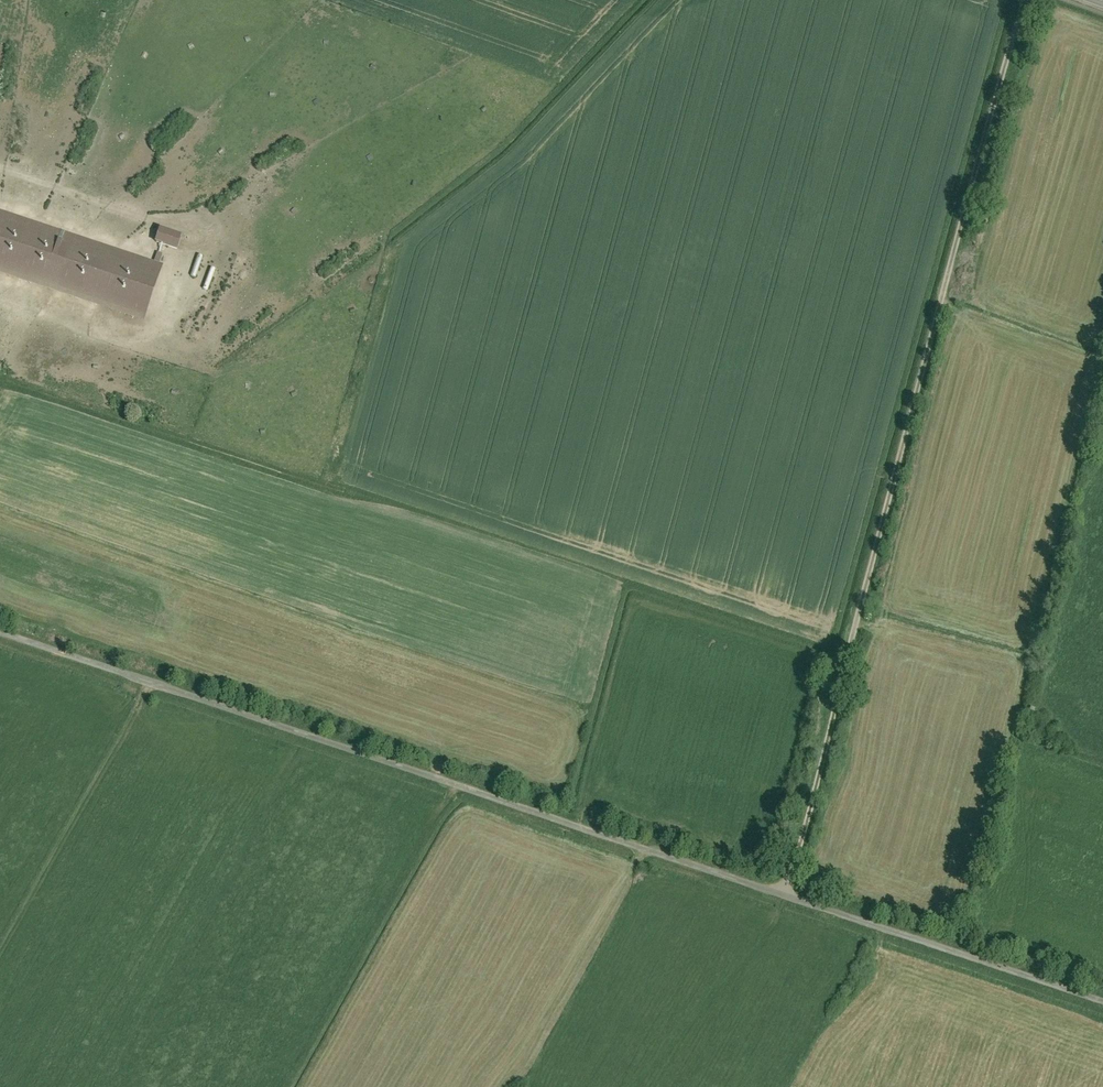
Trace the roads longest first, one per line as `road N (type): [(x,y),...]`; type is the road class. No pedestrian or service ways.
road 1 (unclassified): [(785,891),(995,98),(1028,0)]
road 2 (unclassified): [(785,891),(0,627)]
road 3 (unclassified): [(1102,998),(785,891)]

